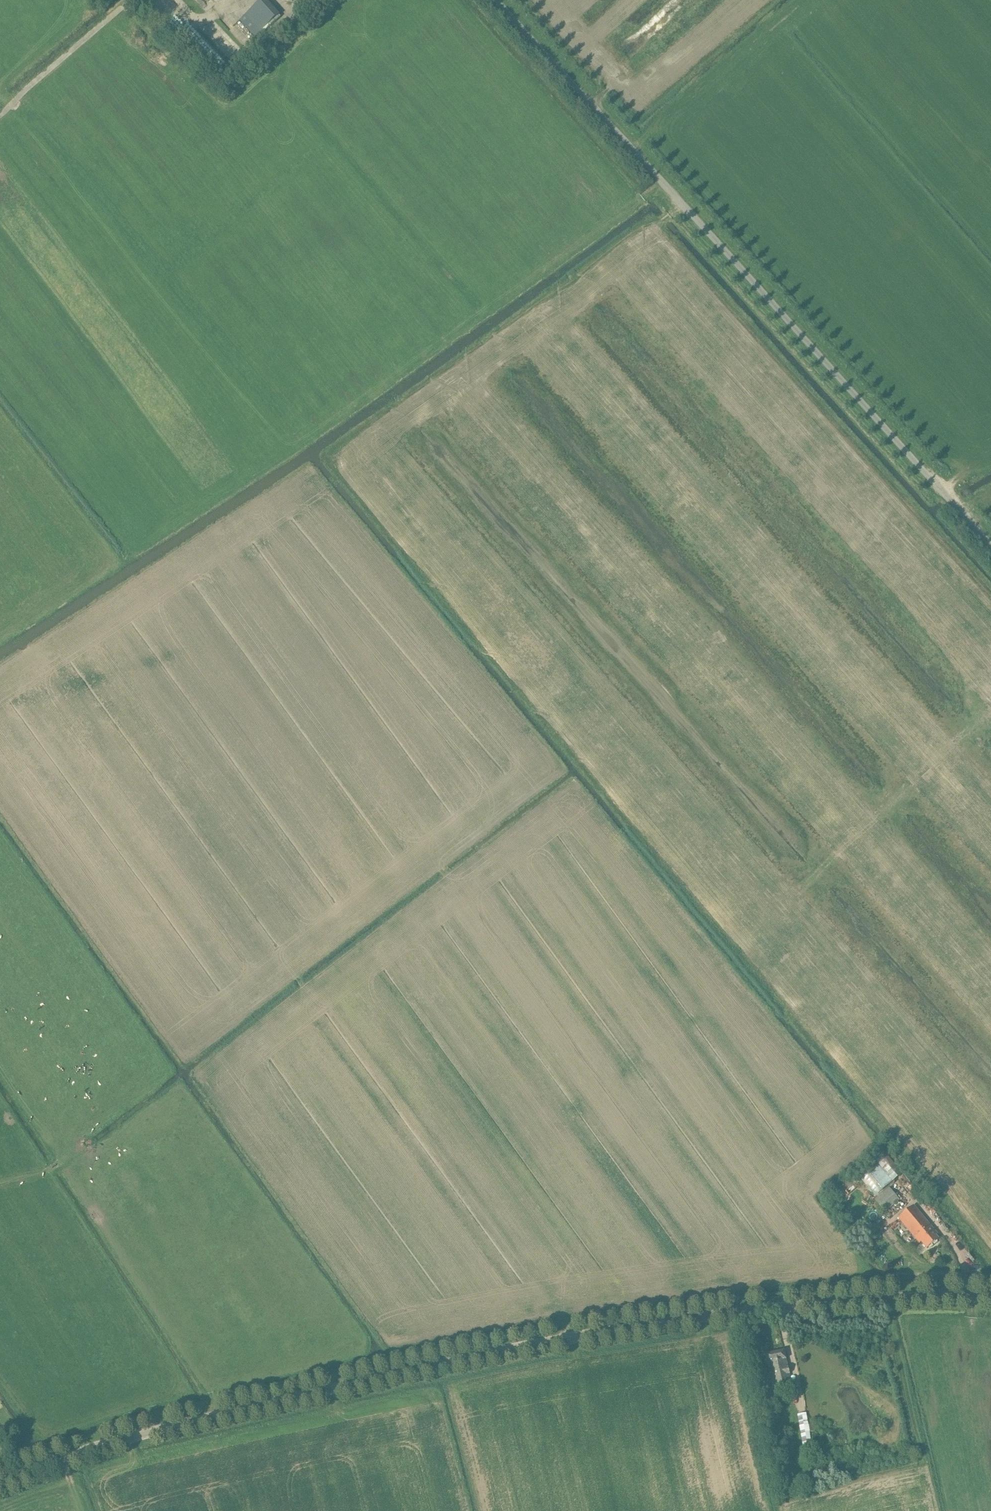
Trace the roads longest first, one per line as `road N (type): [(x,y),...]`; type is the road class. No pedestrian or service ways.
road 1 (tertiary): [(0,1484),(117,1443),(448,1362),(766,1310),(990,1301)]
road 2 (unclassified): [(990,544),(498,0)]

